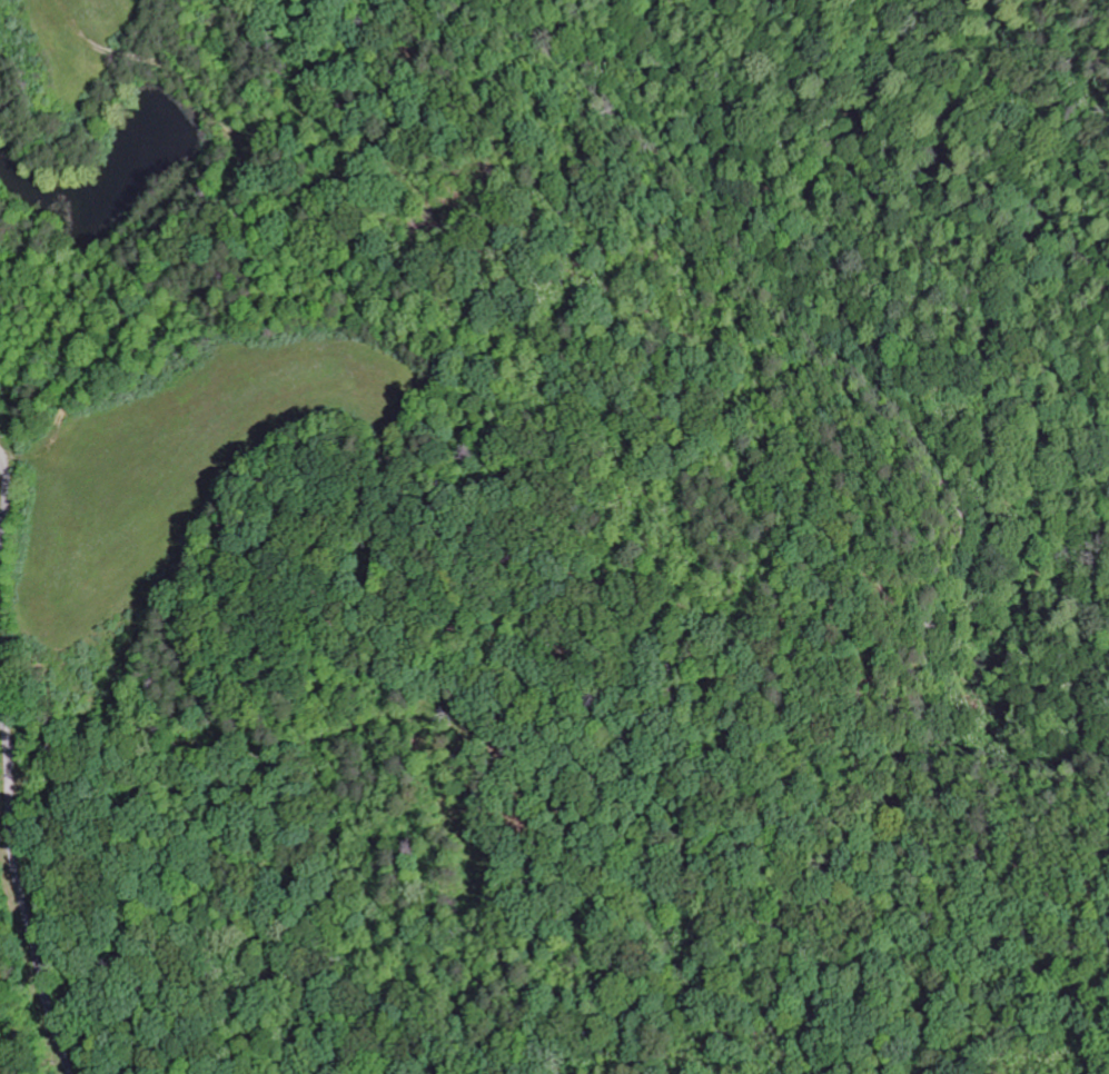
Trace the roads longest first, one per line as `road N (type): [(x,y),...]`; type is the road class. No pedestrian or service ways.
road 1 (residential): [(64,1073),(13,862),(0,710)]

